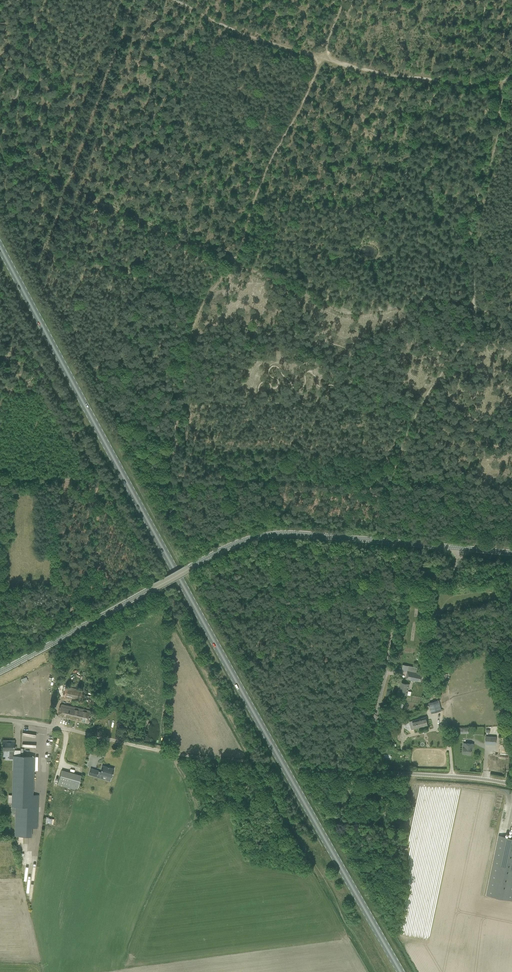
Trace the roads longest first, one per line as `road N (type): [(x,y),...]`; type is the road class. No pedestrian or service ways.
road 1 (primary): [(402,971),(0,244)]
road 2 (tertiary): [(0,671),(260,536),(460,548)]
road 3 (unclassified): [(511,784),(376,767),(401,592),(421,573),(450,576),(460,548)]
road 4 (track): [(437,80),(386,75),(259,41),(173,0)]
road 5 (track): [(423,291),(372,308),(329,298),(341,258),(375,245),(402,179)]
road 6 (unclassified): [(167,752),(0,719)]

